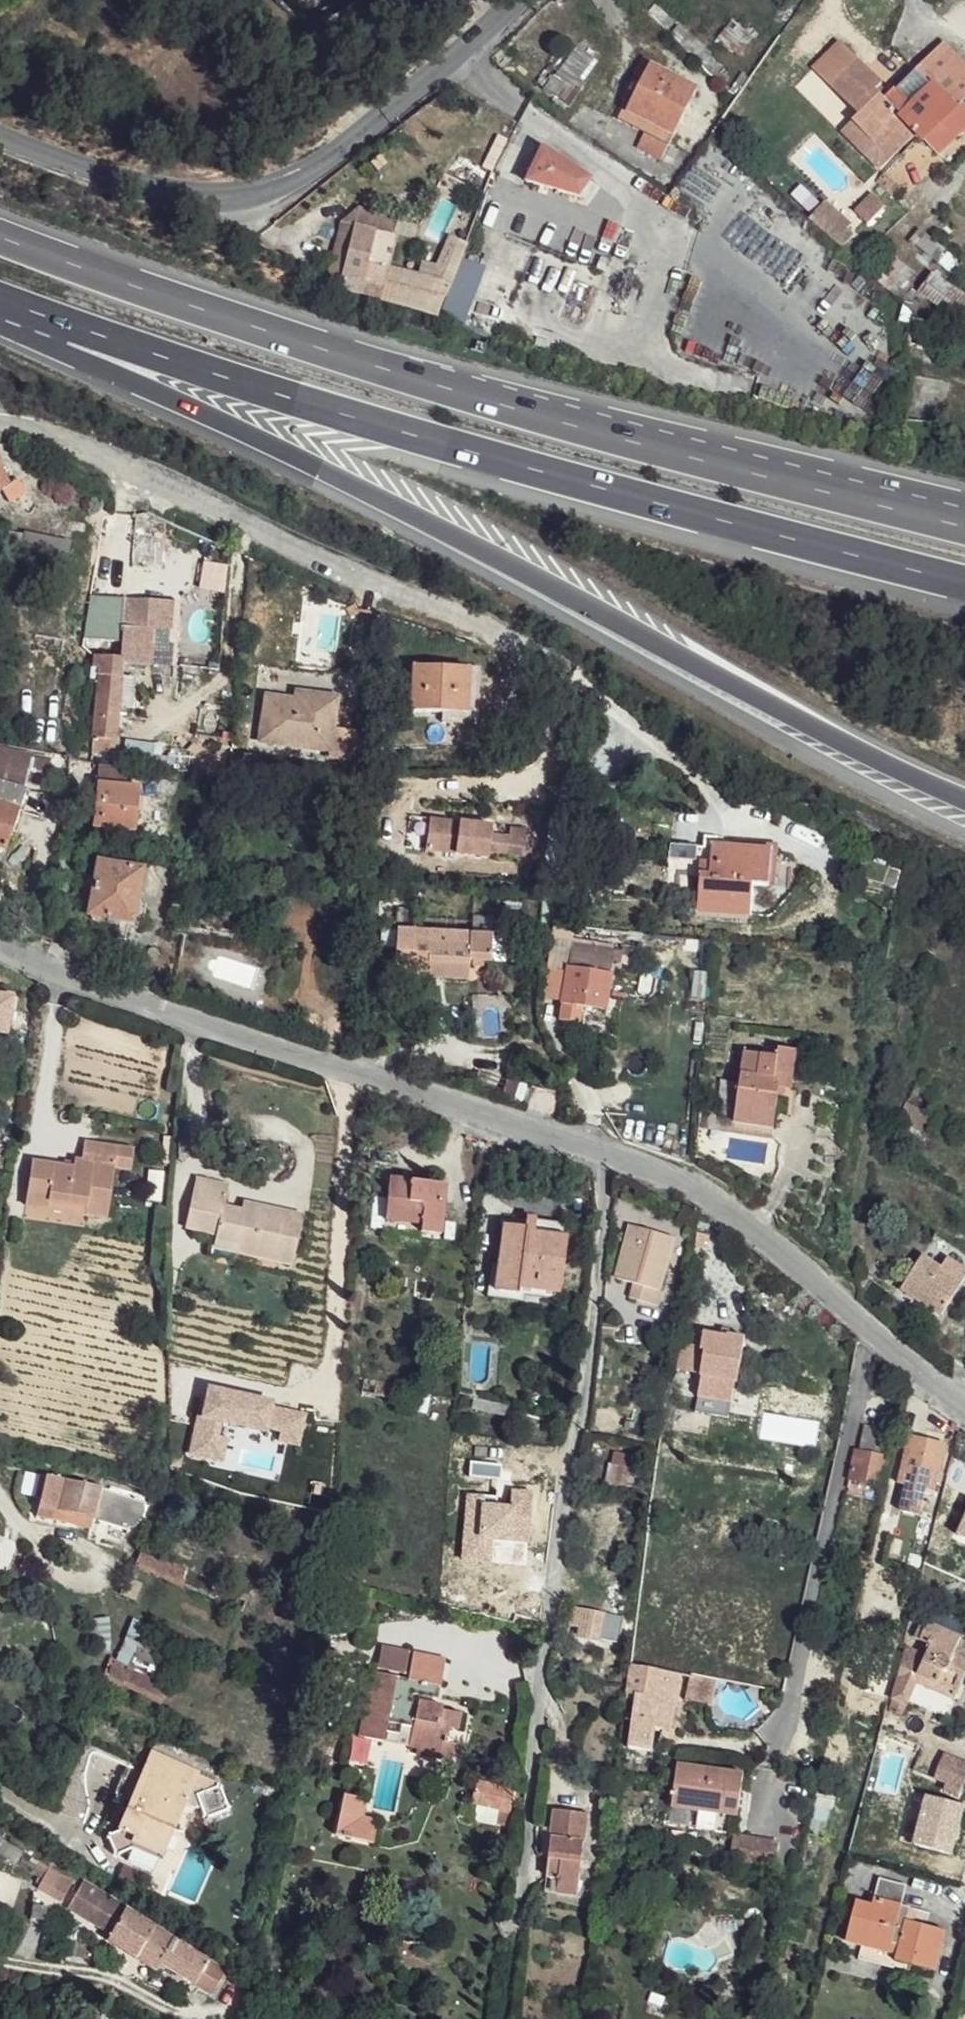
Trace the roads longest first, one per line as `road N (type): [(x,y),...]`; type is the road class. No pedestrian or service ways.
road 1 (motorway): [(40,322),(148,389),(964,801)]
road 2 (motorway): [(964,521),(574,422),(256,323),(0,227)]
road 3 (motorway): [(40,322),(348,418),(964,580)]
road 4 (residential): [(731,804),(561,676),(40,431),(0,426)]
road 5 (residential): [(509,1955),(582,1394),(597,1153)]
road 6 (residential): [(0,945),(597,1153)]
road 7 (tertiary): [(0,133),(185,199),(231,203),(309,174),(524,0)]
road 8 (residential): [(597,1153),(709,1199),(964,1393)]

